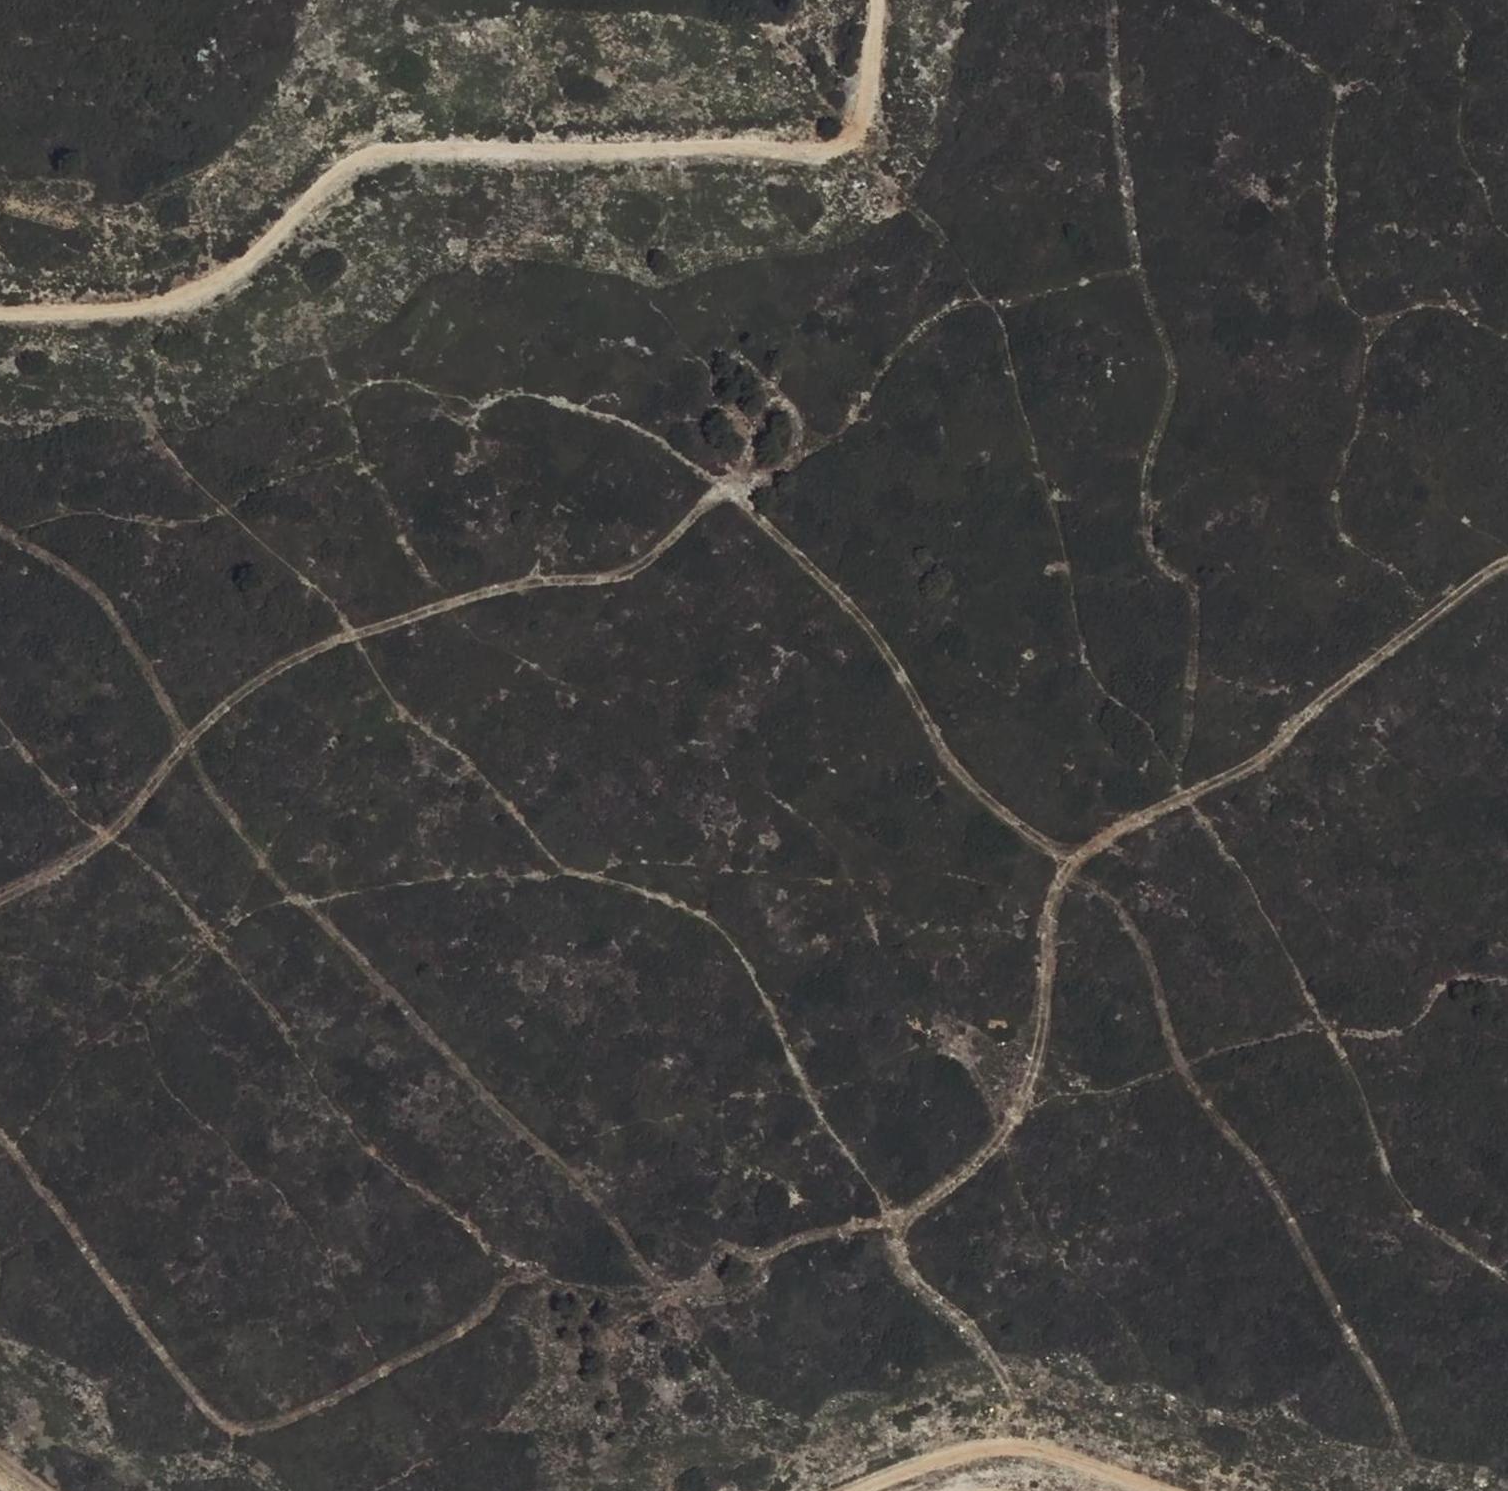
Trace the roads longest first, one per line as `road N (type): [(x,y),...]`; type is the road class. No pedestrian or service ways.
road 1 (track): [(0,321),(182,328),(224,311),(257,278),(307,197),(390,163),(483,152),(852,137),(890,113),(883,0)]
road 2 (track): [(940,1490),(1038,1481),(1094,1490)]

